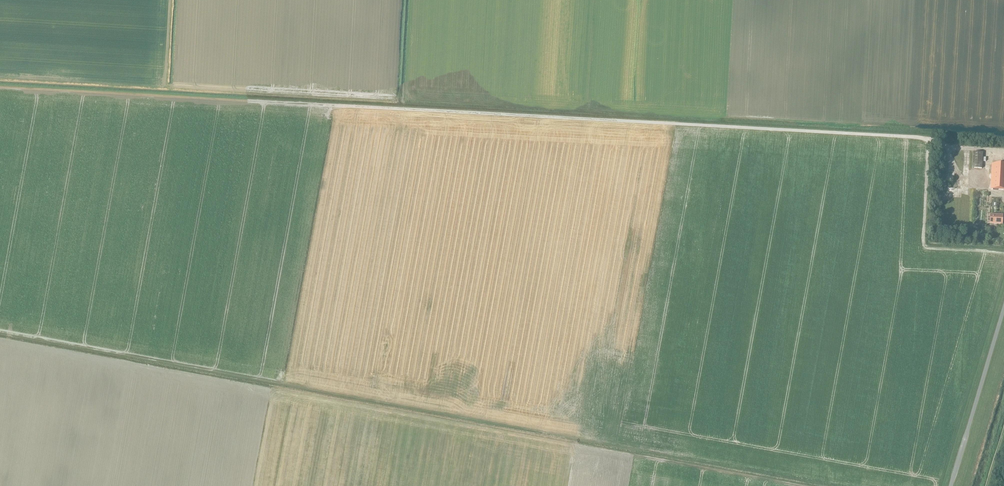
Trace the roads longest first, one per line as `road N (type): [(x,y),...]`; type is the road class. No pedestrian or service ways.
road 1 (unclassified): [(951,485),(1003,308)]

